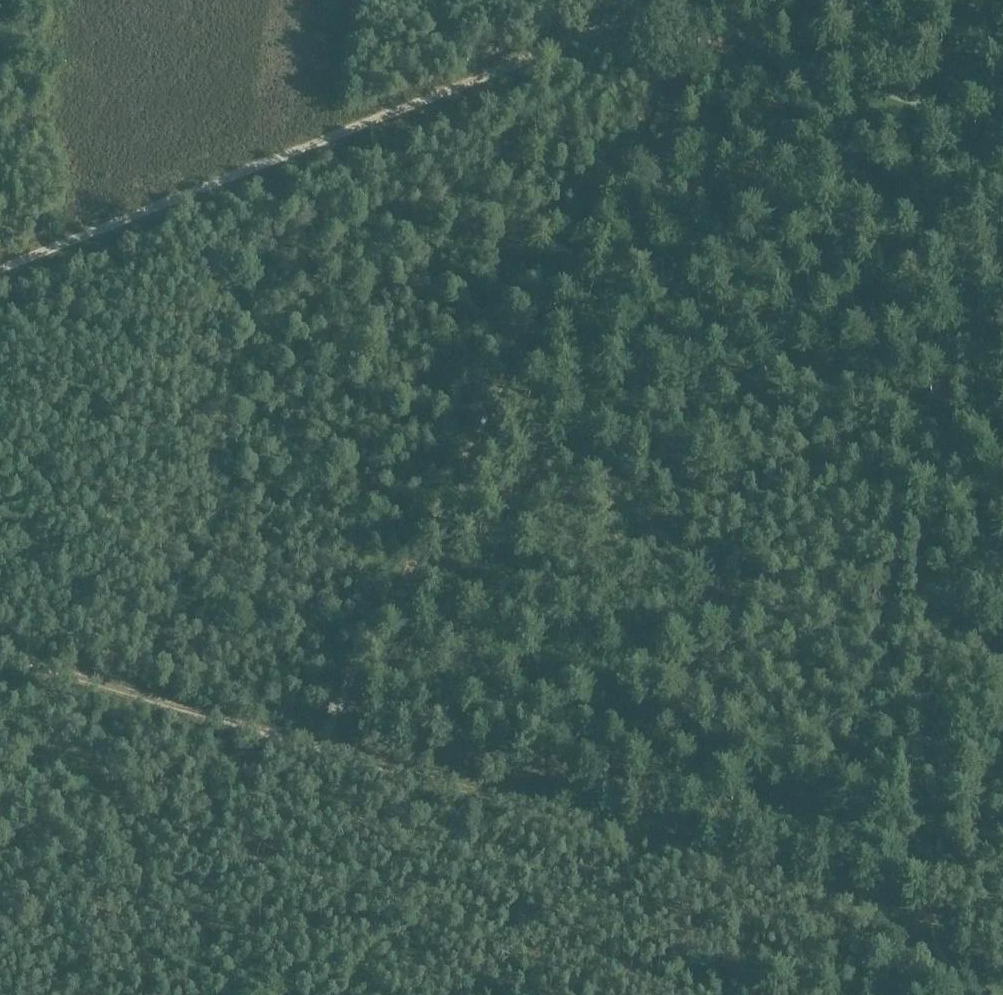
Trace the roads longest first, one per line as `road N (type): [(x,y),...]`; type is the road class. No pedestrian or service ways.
road 1 (track): [(0,656),(314,747),(680,52),(687,0)]
road 2 (track): [(676,0),(0,268)]
road 3 (track): [(314,747),(890,909),(905,929)]

